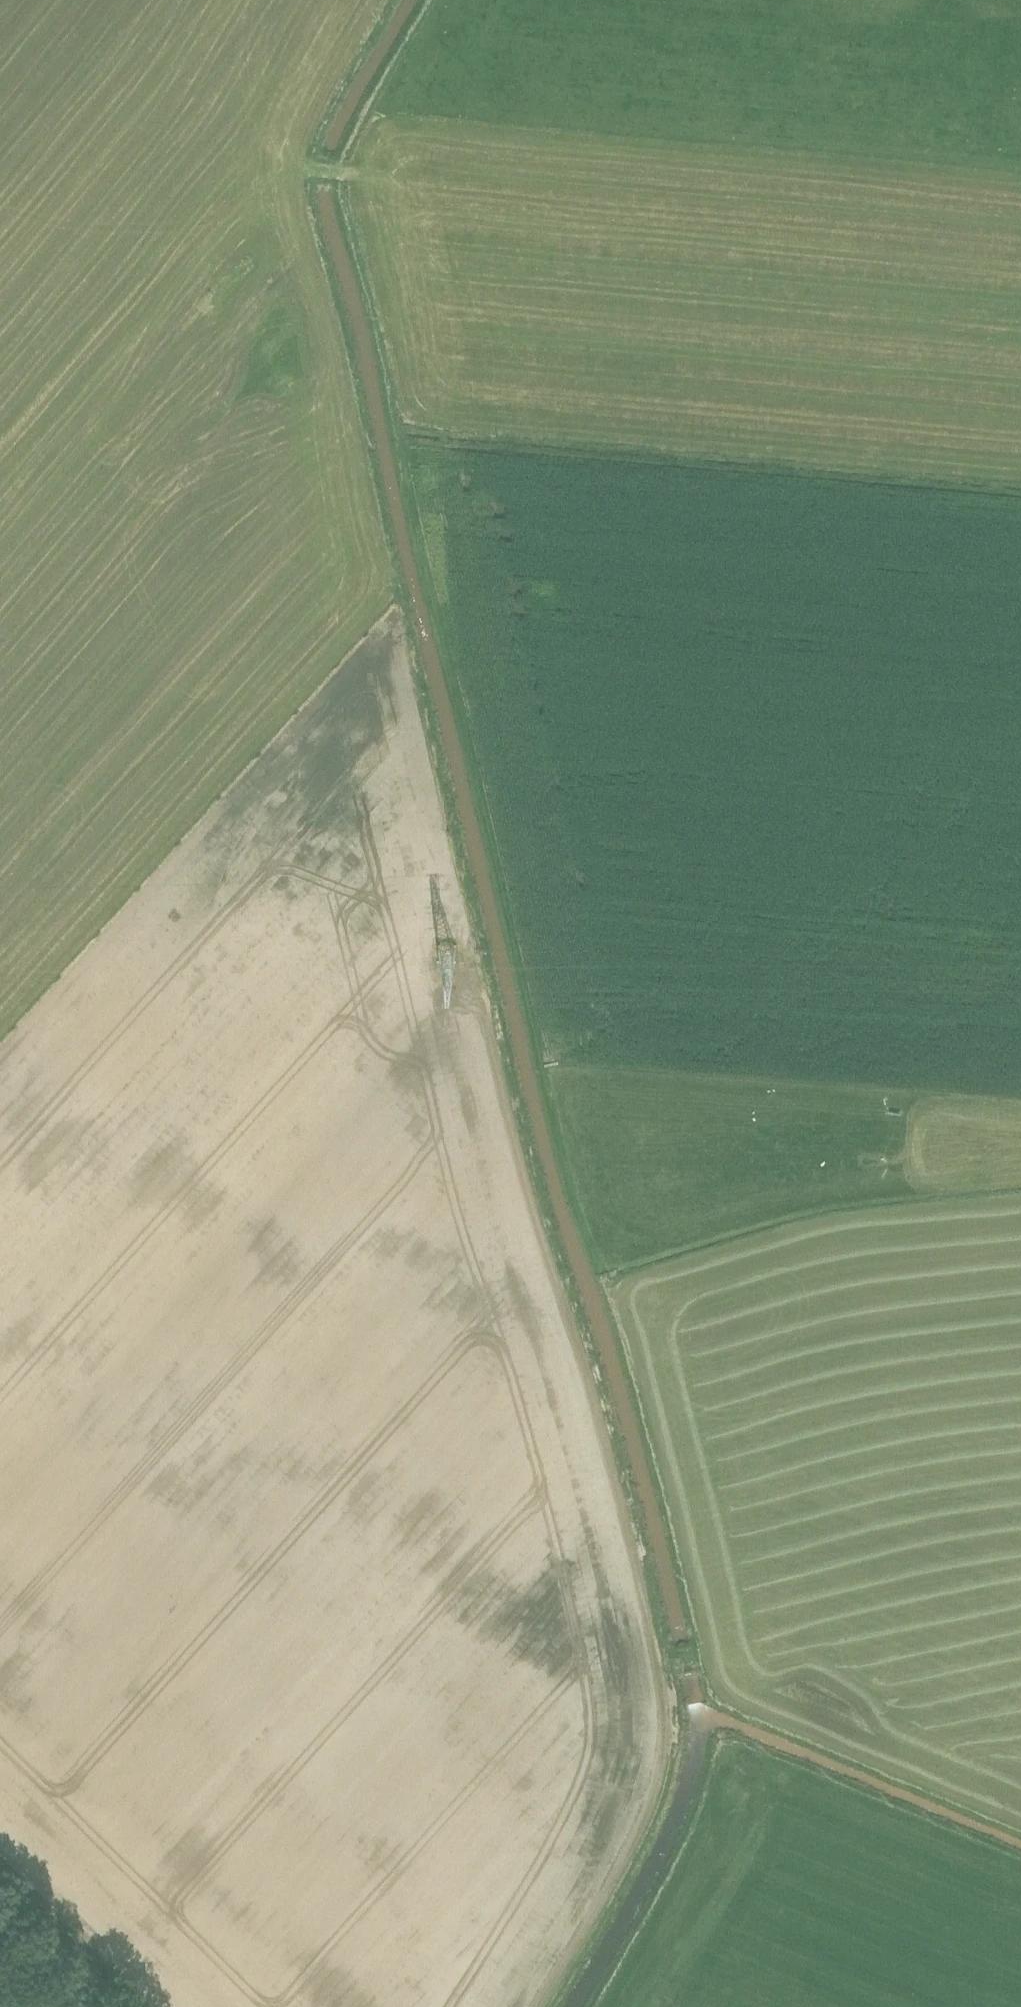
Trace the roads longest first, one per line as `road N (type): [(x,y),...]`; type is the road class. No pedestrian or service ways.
road 1 (unclassified): [(102,2006),(0,1904)]

